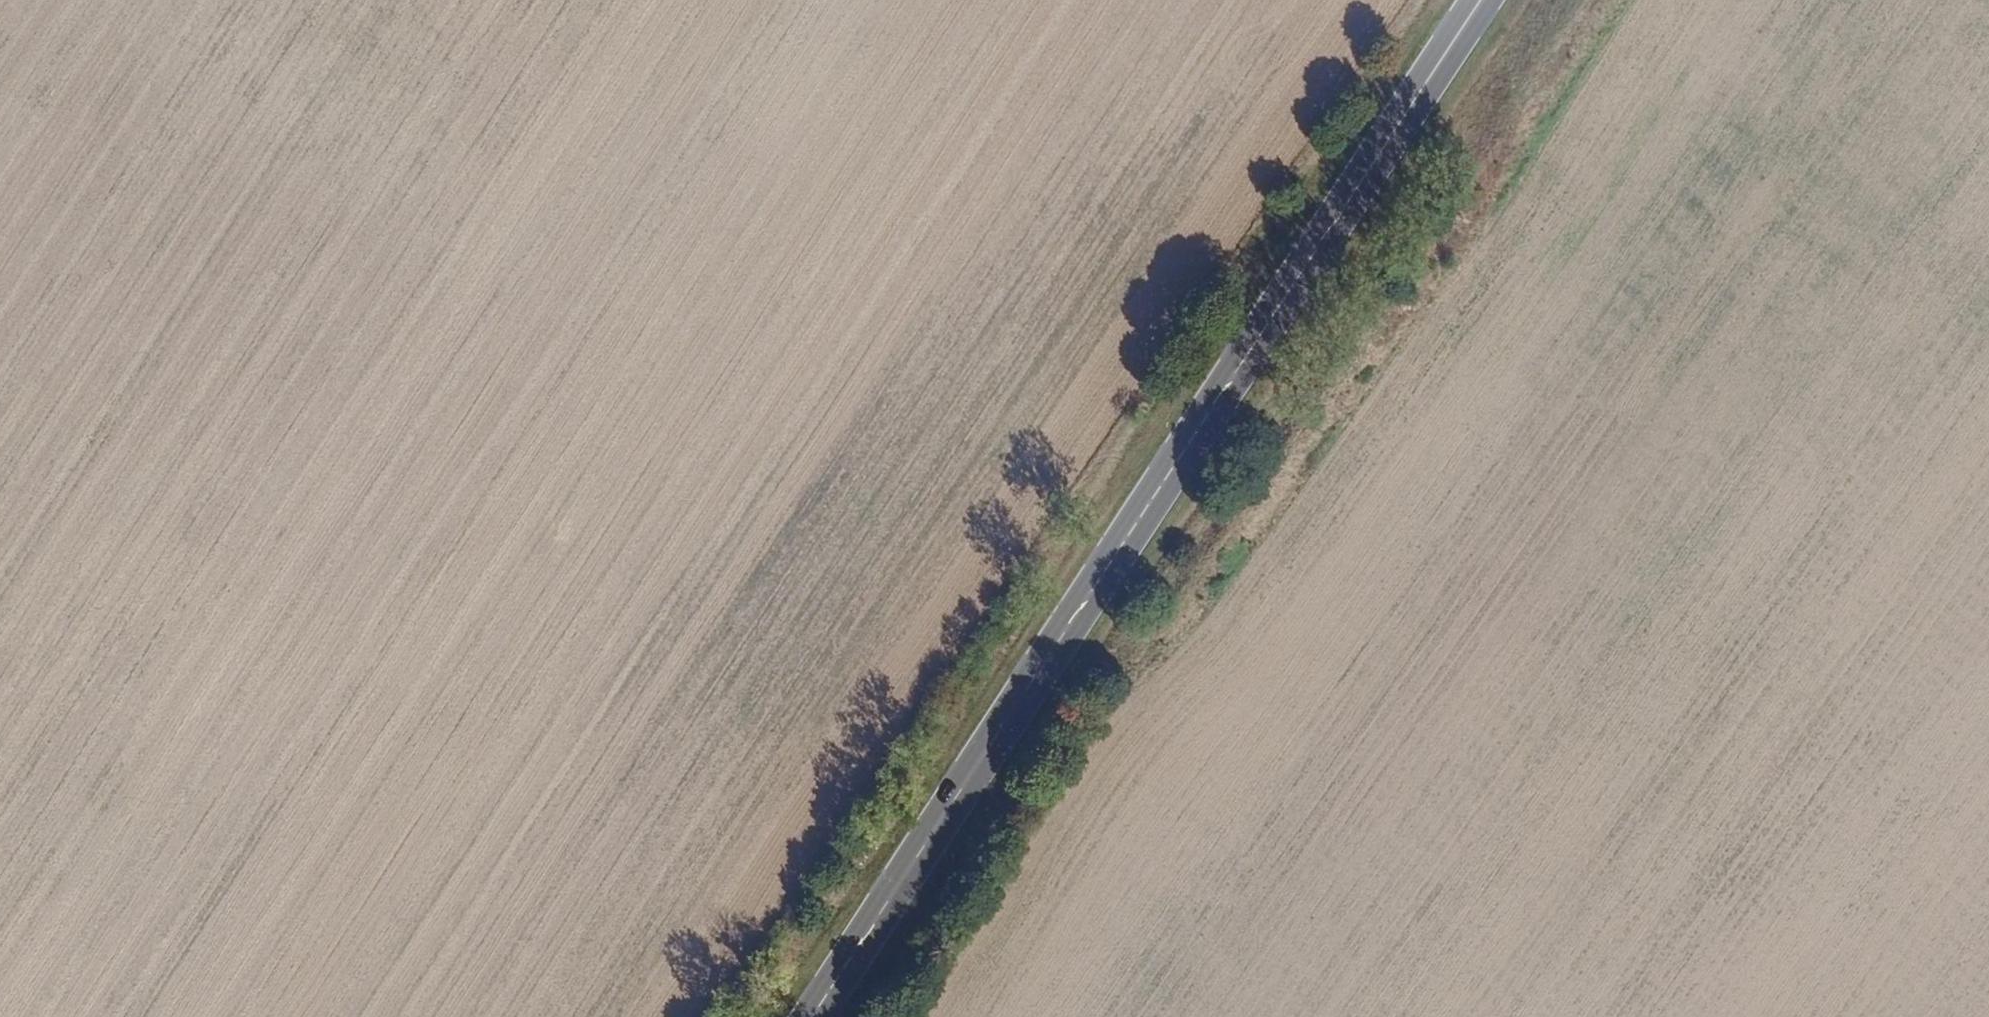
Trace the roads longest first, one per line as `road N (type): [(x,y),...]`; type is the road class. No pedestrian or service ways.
road 1 (primary): [(817,1016),(1481,0)]

